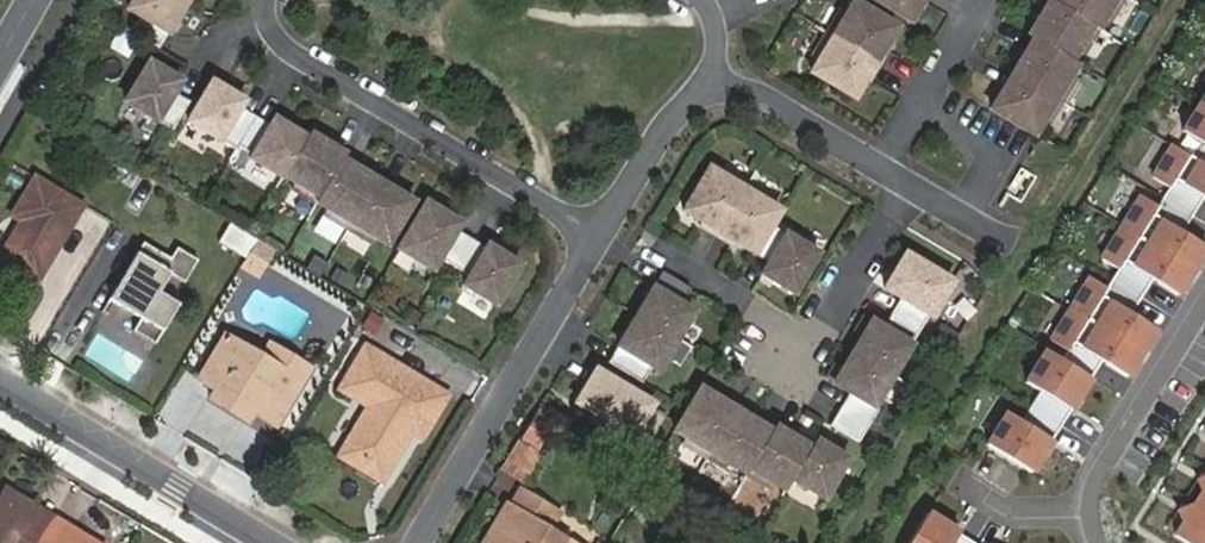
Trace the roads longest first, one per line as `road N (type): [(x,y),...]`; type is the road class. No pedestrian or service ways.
road 1 (residential): [(901,186),(814,340),(669,250),(653,270),(598,244)]
road 2 (residential): [(597,225),(289,44),(270,18),(273,0)]
road 3 (residential): [(598,244),(420,542)]
road 4 (residential): [(0,384),(263,542)]
road 5 (residential): [(1204,303),(1091,481),(1086,510),(1097,542)]
road 6 (residential): [(723,85),(674,122),(622,211),(597,225)]
road 7 (residential): [(879,173),(723,85)]
road 8 (residential): [(924,101),(1006,155),(968,224)]

